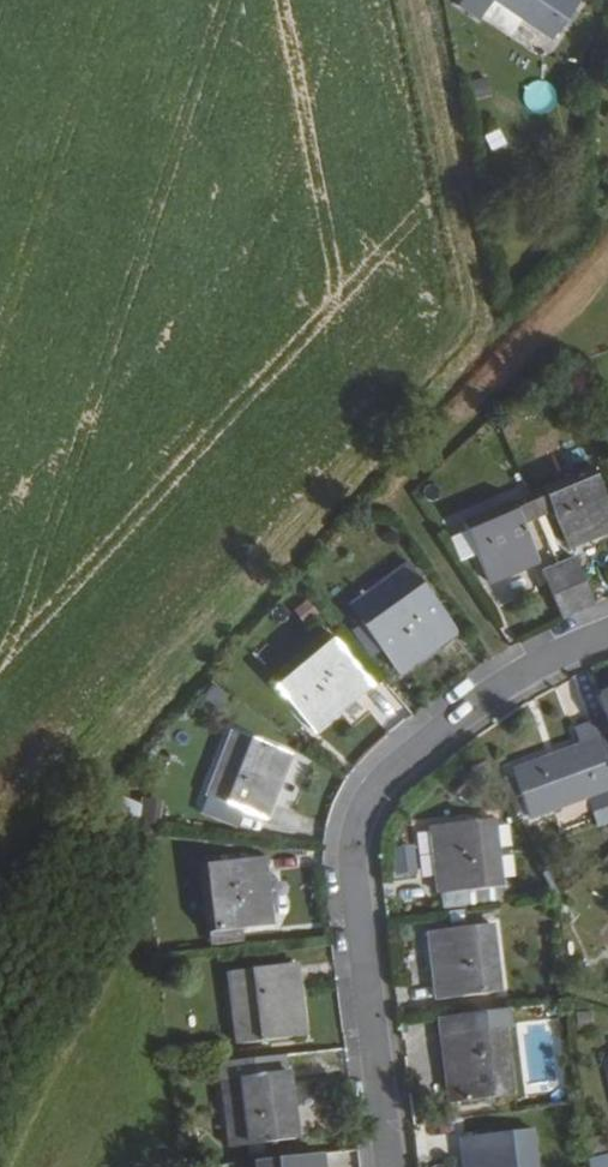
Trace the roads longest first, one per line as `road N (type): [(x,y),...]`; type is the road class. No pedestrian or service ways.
road 1 (residential): [(395,1166),(354,856),(374,794),(435,735),(515,679),(607,635)]

